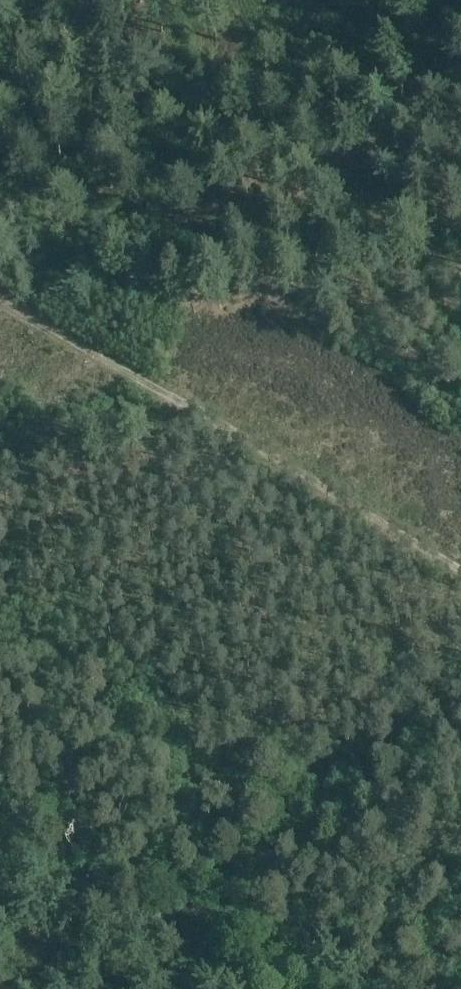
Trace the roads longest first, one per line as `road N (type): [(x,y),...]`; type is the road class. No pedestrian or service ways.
road 1 (track): [(0,763),(53,790),(140,865),(337,988)]

